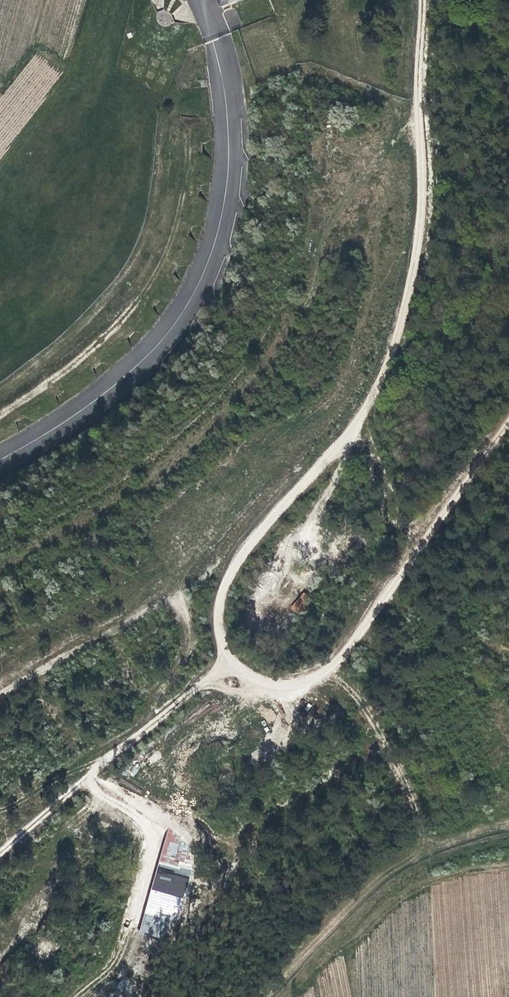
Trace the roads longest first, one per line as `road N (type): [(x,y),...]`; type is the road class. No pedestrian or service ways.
road 1 (unclassified): [(0,453),(81,405),(151,348),(192,285),(219,224),(224,129),(204,0)]

